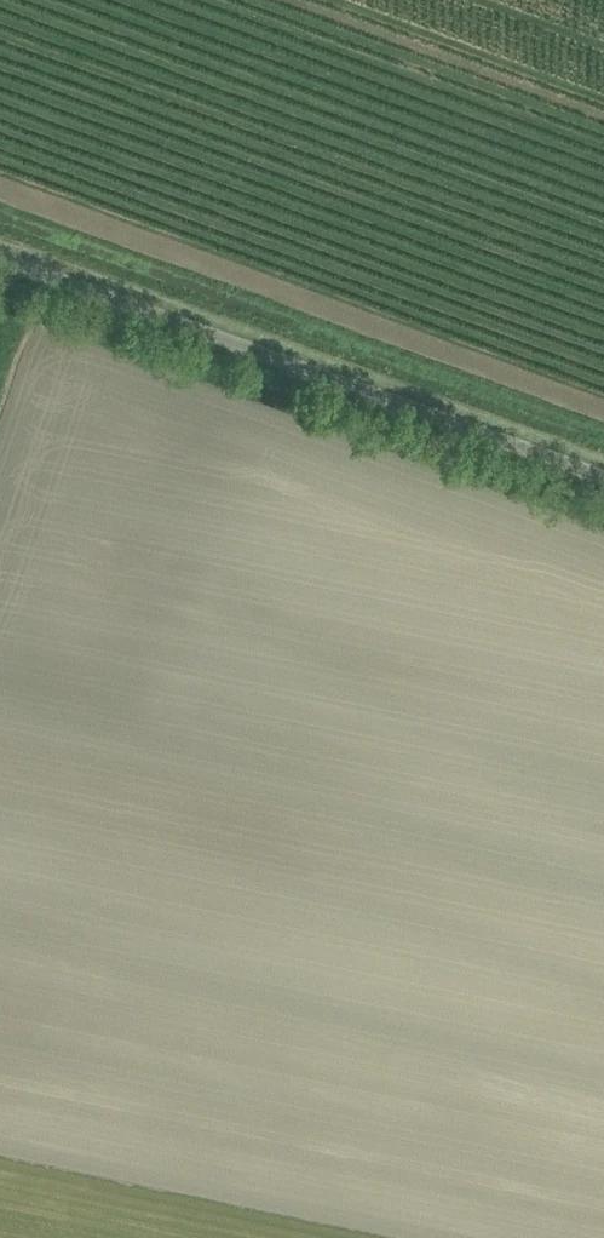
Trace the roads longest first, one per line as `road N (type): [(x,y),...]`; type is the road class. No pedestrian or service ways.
road 1 (unclassified): [(603,478),(0,259)]

